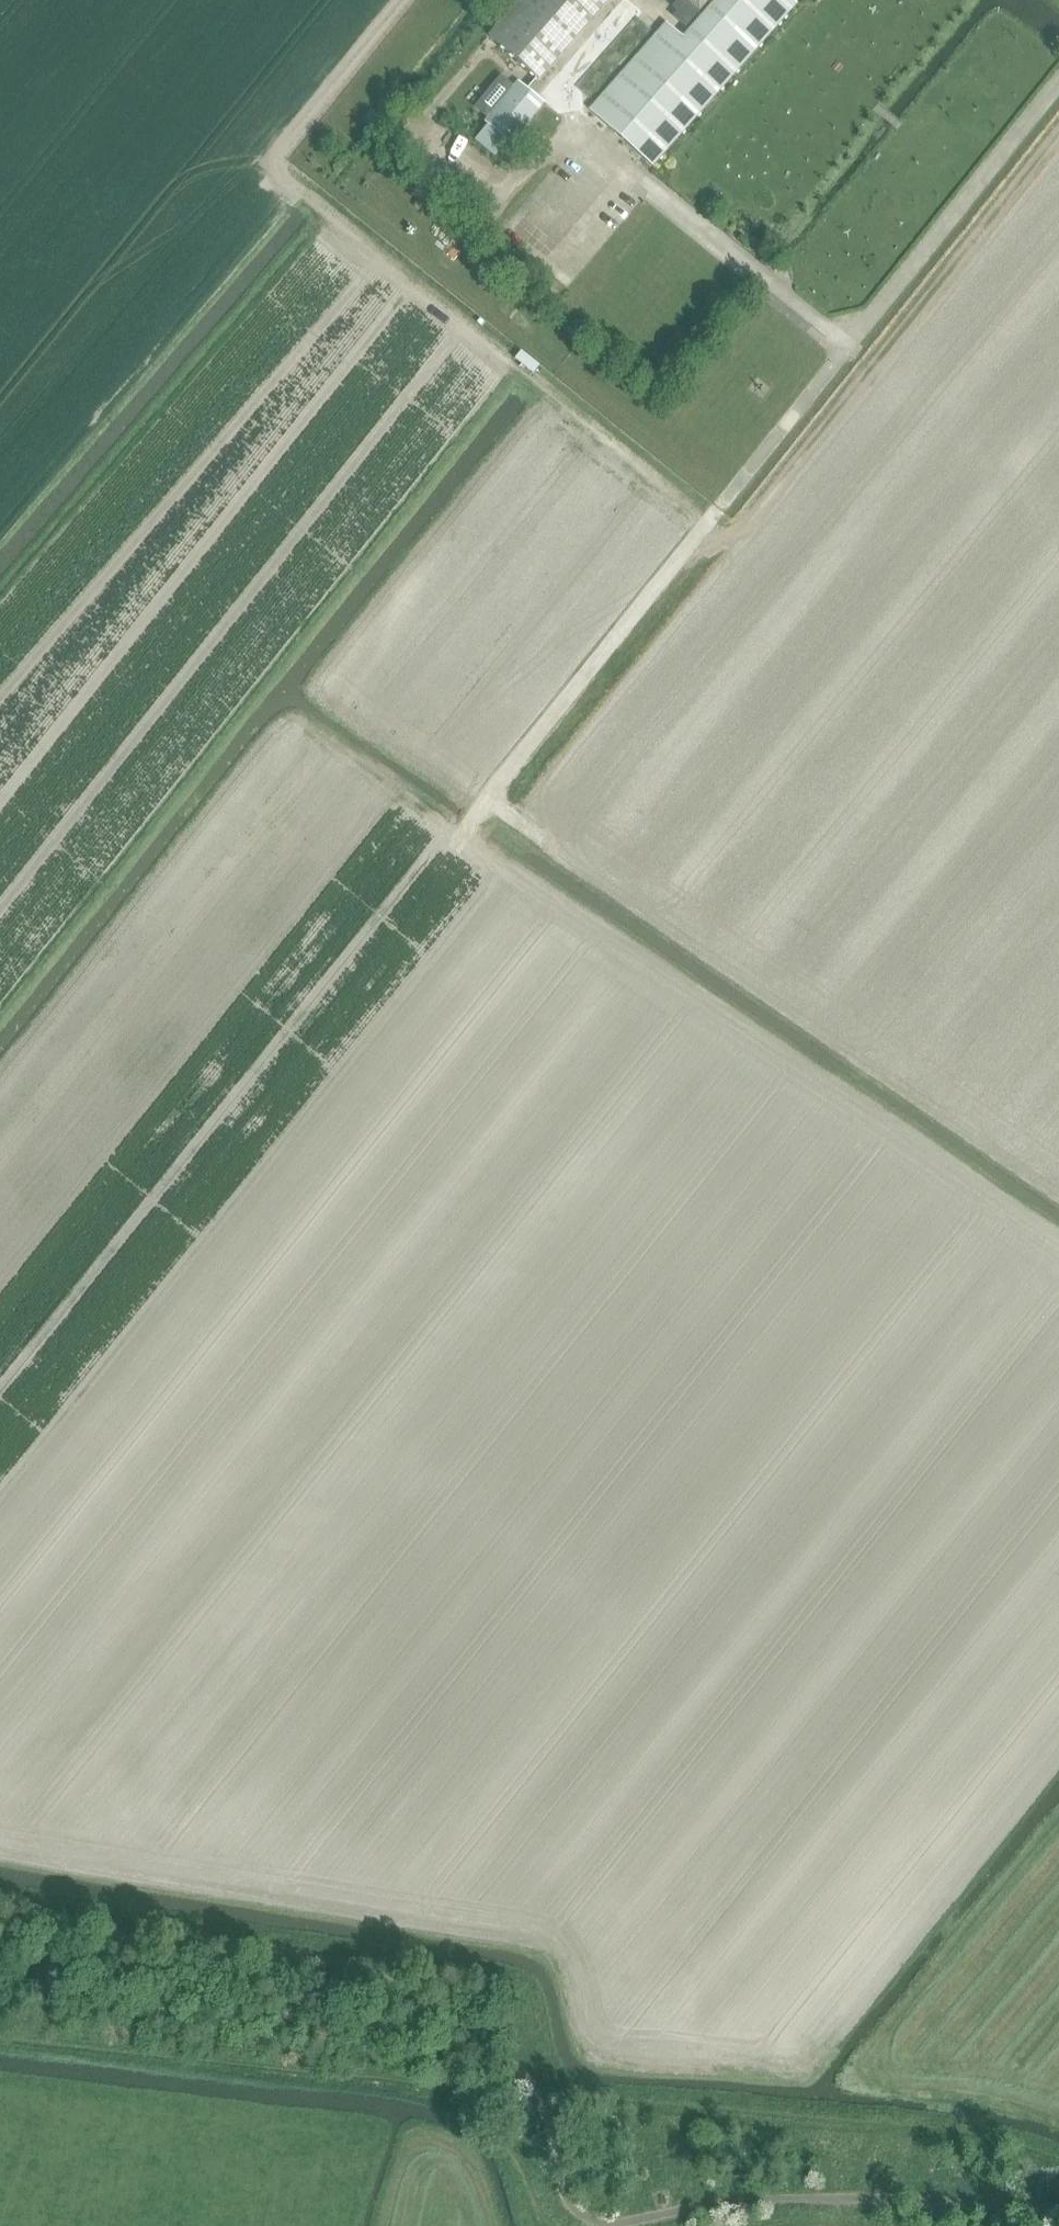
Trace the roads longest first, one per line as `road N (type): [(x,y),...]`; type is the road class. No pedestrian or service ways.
road 1 (track): [(1058,2159),(991,2137),(572,2090),(552,2068),(543,2015),(526,1981),(332,1960)]
road 2 (track): [(0,1894),(111,1912),(172,1932)]

